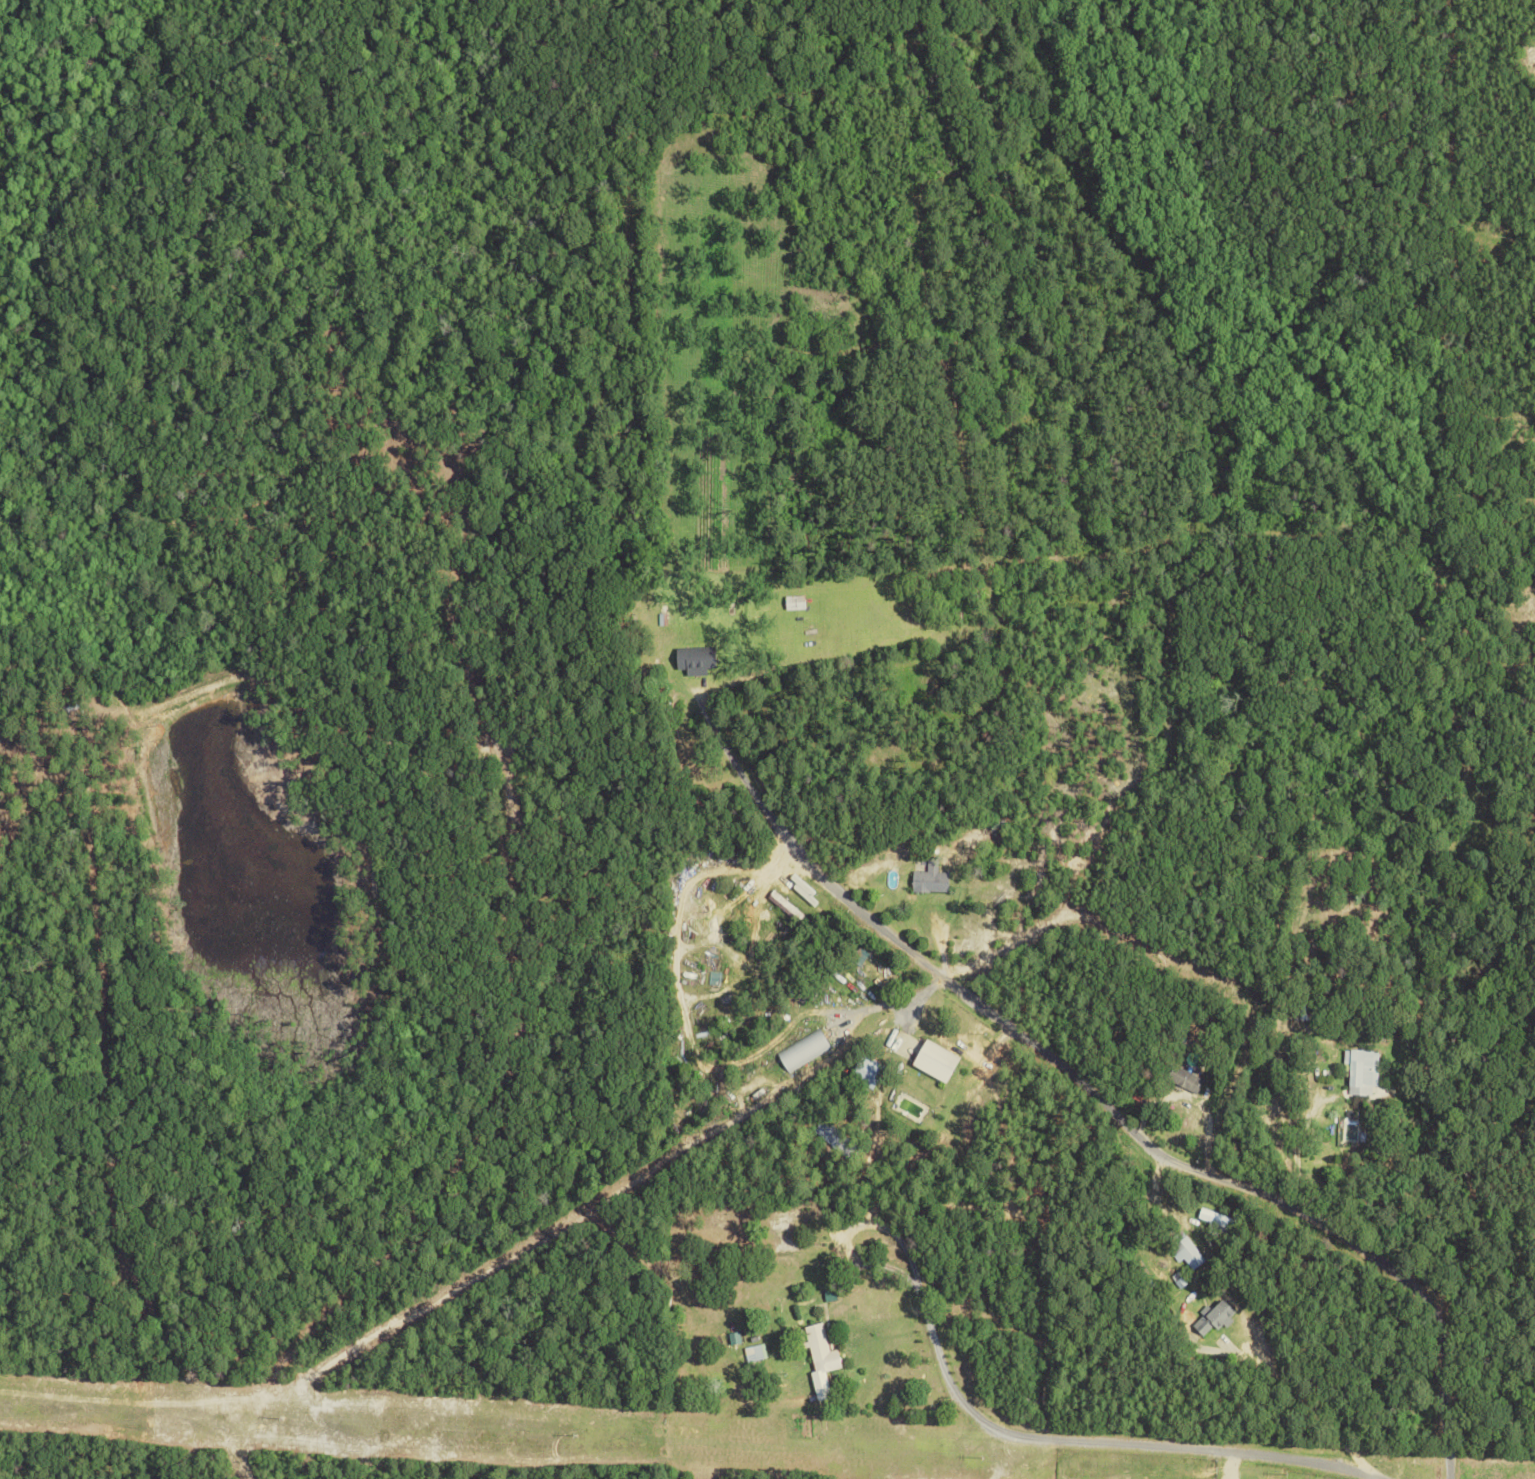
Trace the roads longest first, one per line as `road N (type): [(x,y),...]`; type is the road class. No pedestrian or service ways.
road 1 (residential): [(1435,1478),(1412,1319),(1367,1264),(1040,1050),(812,851),(733,752)]

